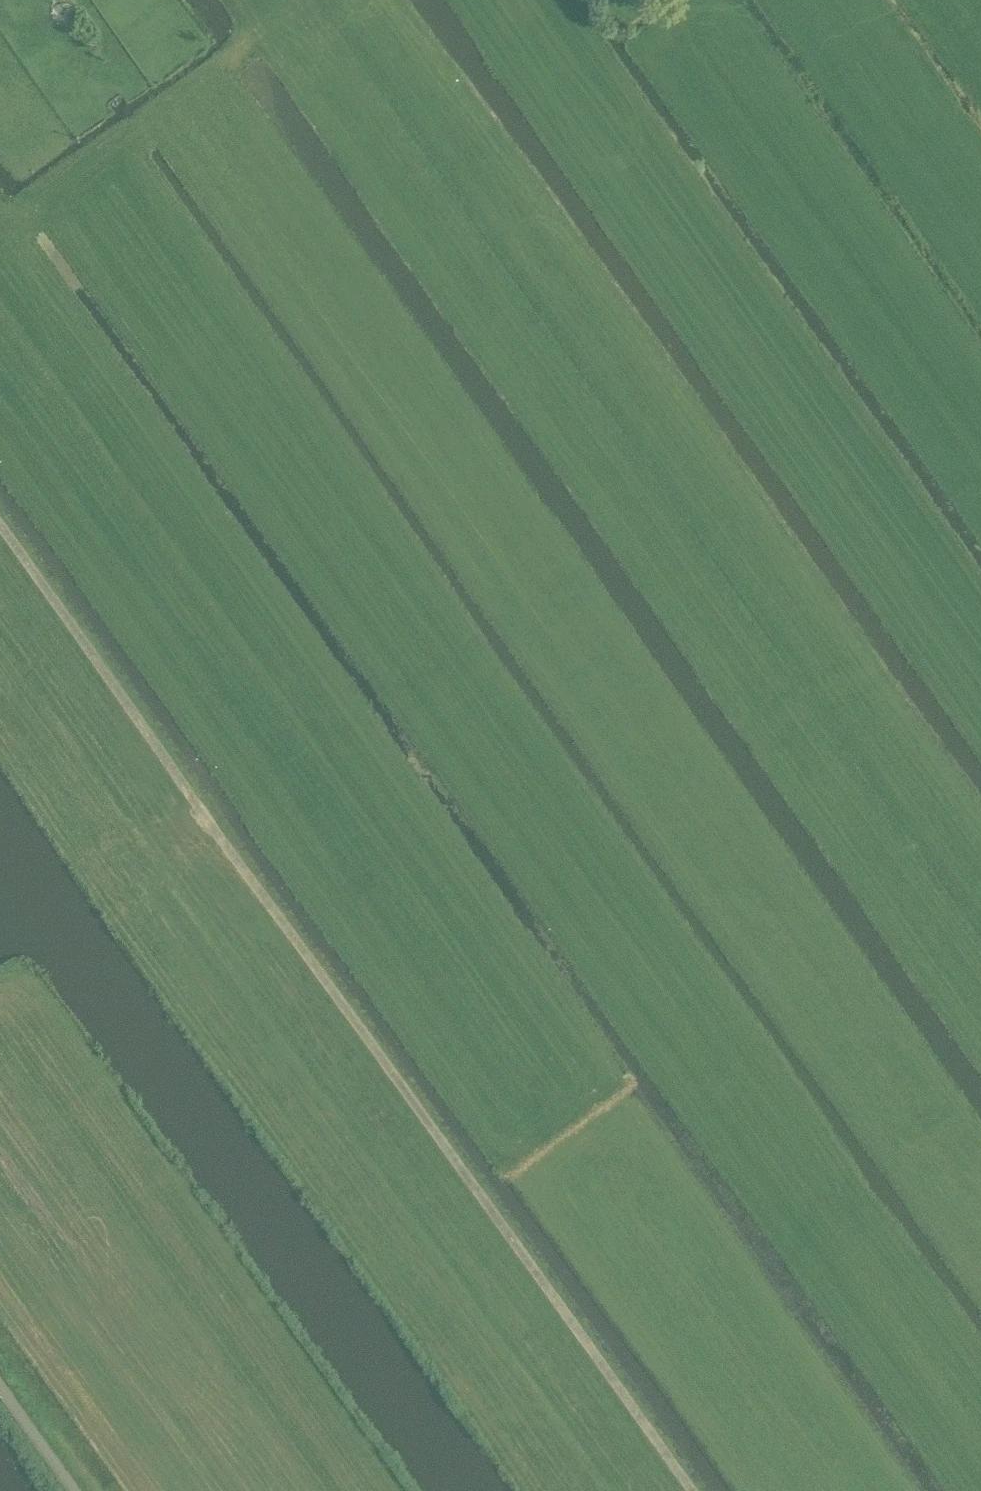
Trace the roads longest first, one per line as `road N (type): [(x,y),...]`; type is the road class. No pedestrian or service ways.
road 1 (track): [(693,1490),(0,526)]
road 2 (unclassified): [(75,1490),(0,1386)]

